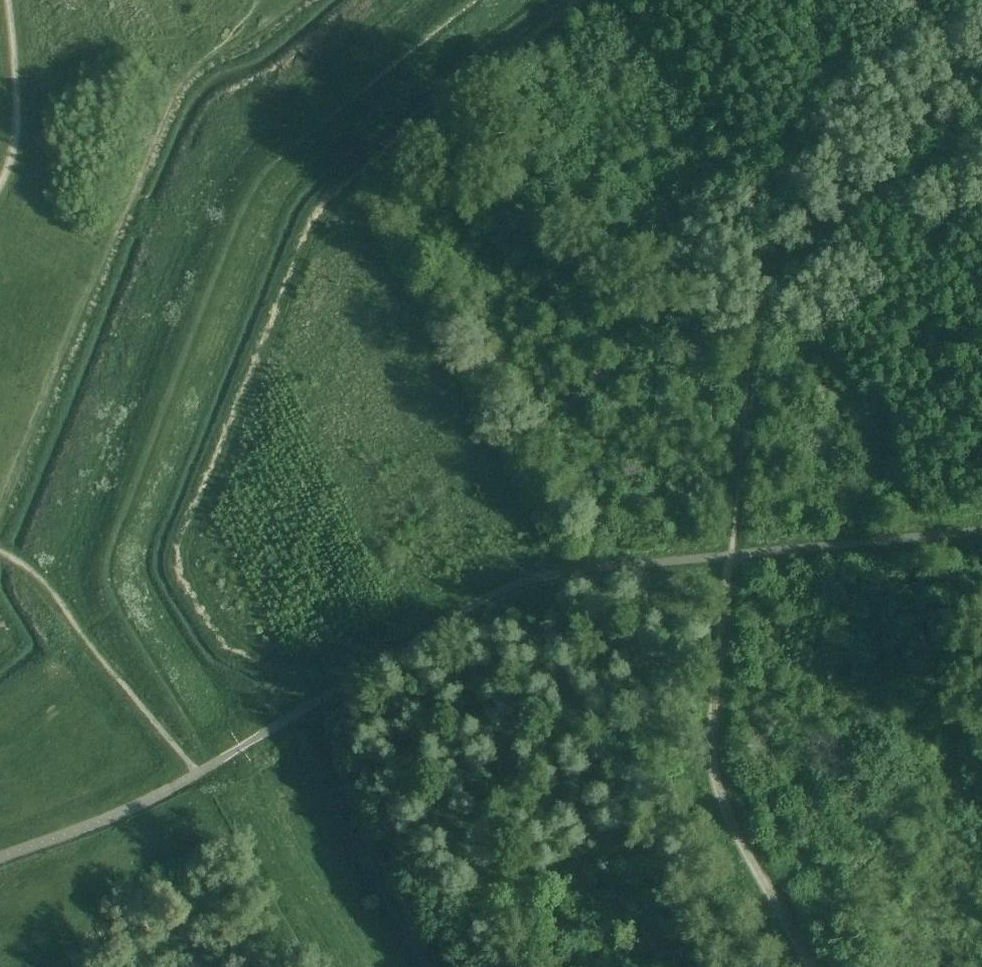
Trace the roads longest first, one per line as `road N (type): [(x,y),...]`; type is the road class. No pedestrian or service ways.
road 1 (track): [(485,0),(247,199),(99,548),(93,575),(106,598),(226,756)]
road 2 (track): [(756,273),(380,172),(593,0)]
road 3 (track): [(731,555),(756,273),(807,229),(981,125)]
road 4 (track): [(812,966),(747,853),(717,767),(731,555)]

